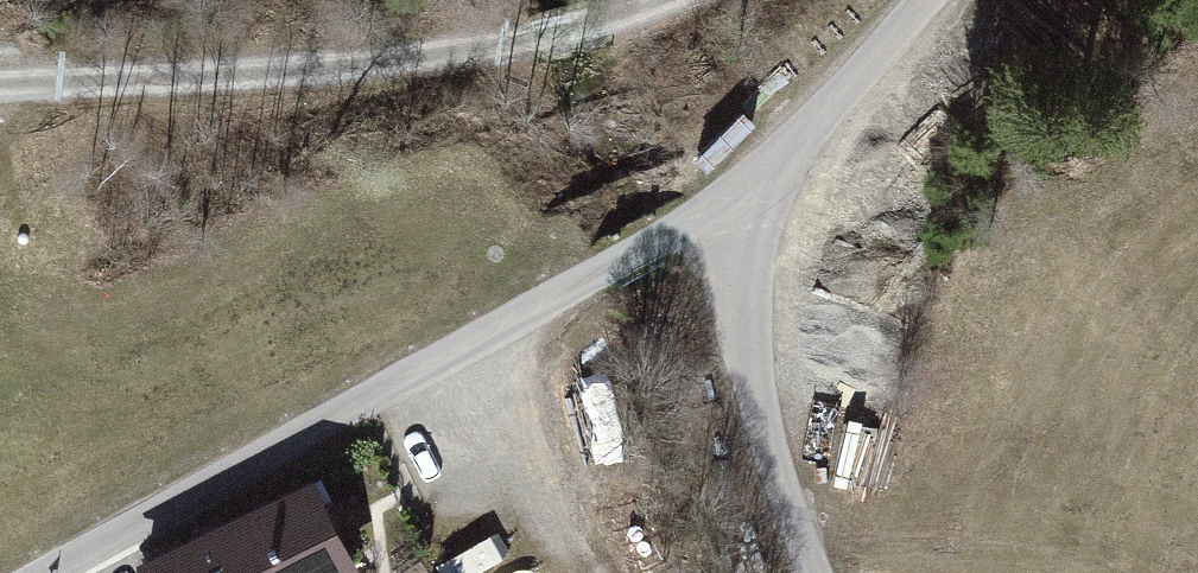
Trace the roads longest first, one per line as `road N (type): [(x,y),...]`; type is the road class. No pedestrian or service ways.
road 1 (track): [(695,0),(615,31),(525,48),(247,79),(0,94)]
road 2 (unclassified): [(934,0),(742,209),(739,288),(749,375),(819,572)]
road 3 (track): [(623,572),(538,318)]

